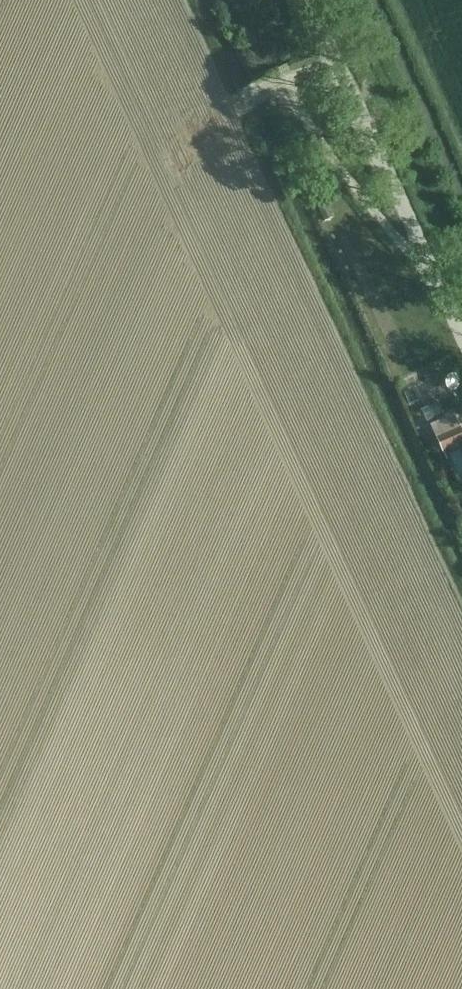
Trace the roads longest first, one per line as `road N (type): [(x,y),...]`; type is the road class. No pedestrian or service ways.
road 1 (track): [(190,0),(461,597)]
road 2 (unclassified): [(461,337),(308,0)]
road 3 (track): [(440,289),(323,149),(287,81),(340,70)]

